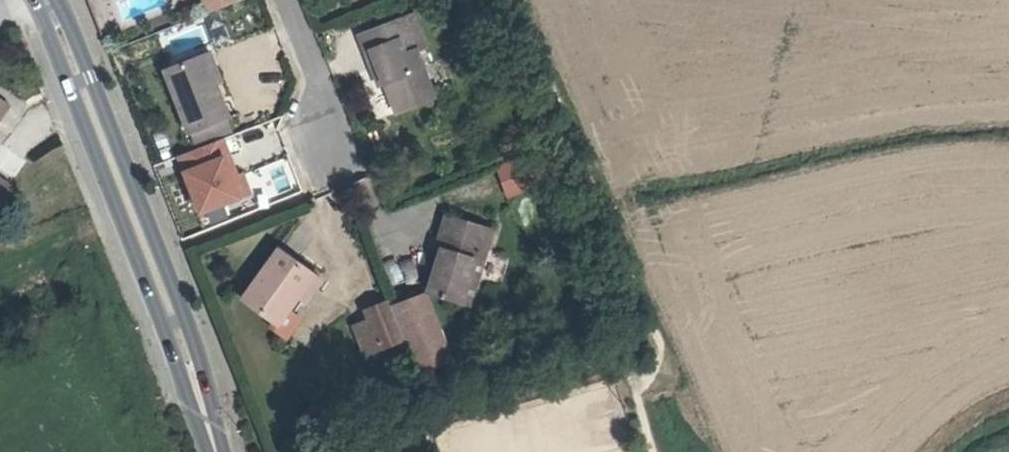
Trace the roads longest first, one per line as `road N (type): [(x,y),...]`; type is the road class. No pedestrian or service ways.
road 1 (secondary): [(43,0),(217,451)]
road 2 (residential): [(280,0),(341,166)]

